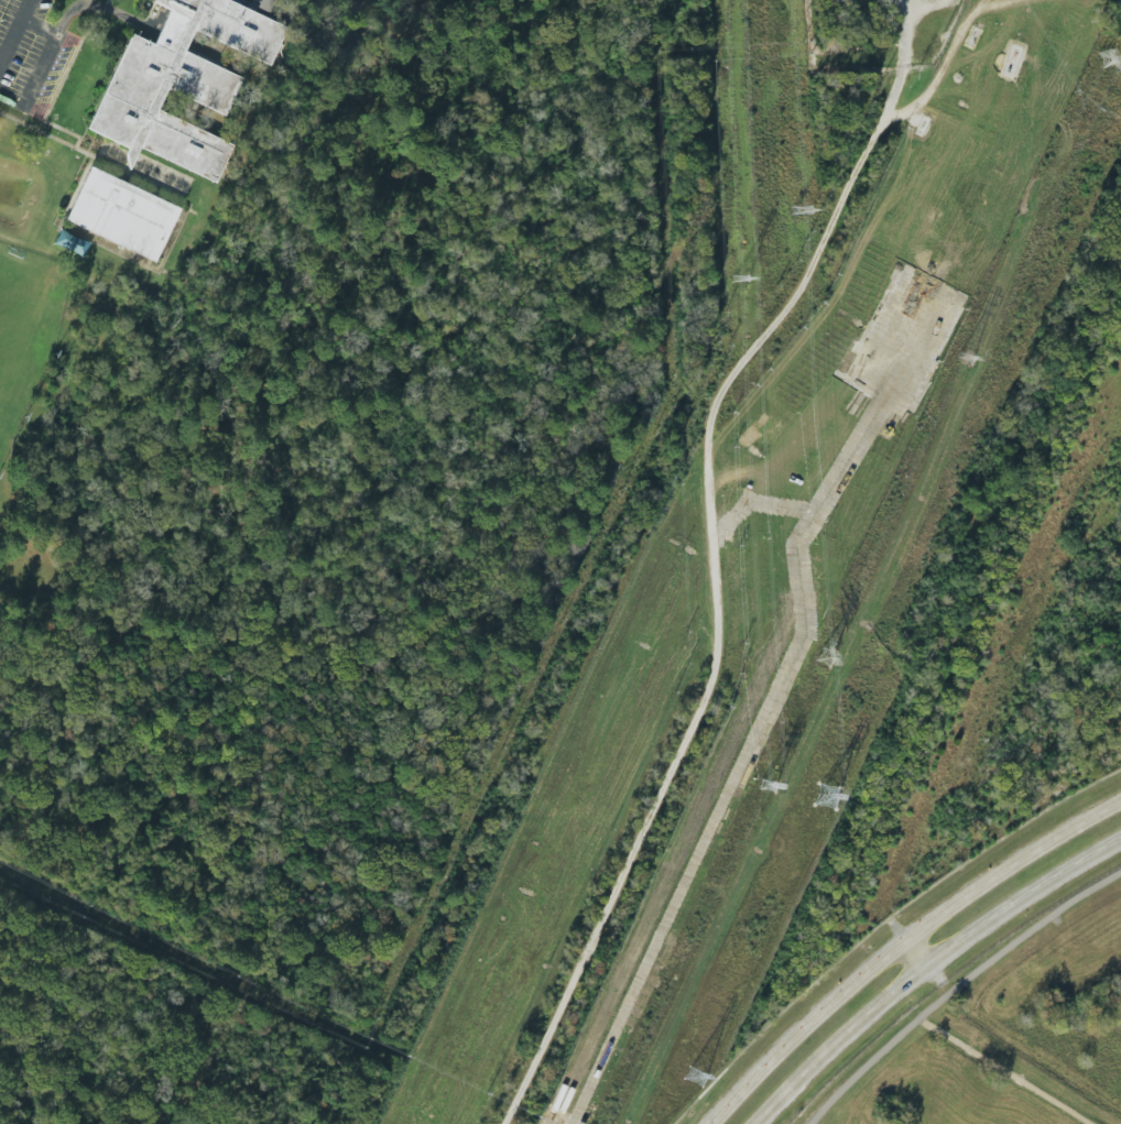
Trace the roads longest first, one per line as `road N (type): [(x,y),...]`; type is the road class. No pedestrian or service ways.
road 1 (residential): [(509,1123),(699,718),(710,667),(714,477),(728,405),(750,356),(823,258),(885,122)]
road 2 (secondary): [(1120,802),(905,940),(781,1049),(712,1123)]
road 3 (secondary): [(760,1123),(856,1023),(924,965),(1120,837)]

